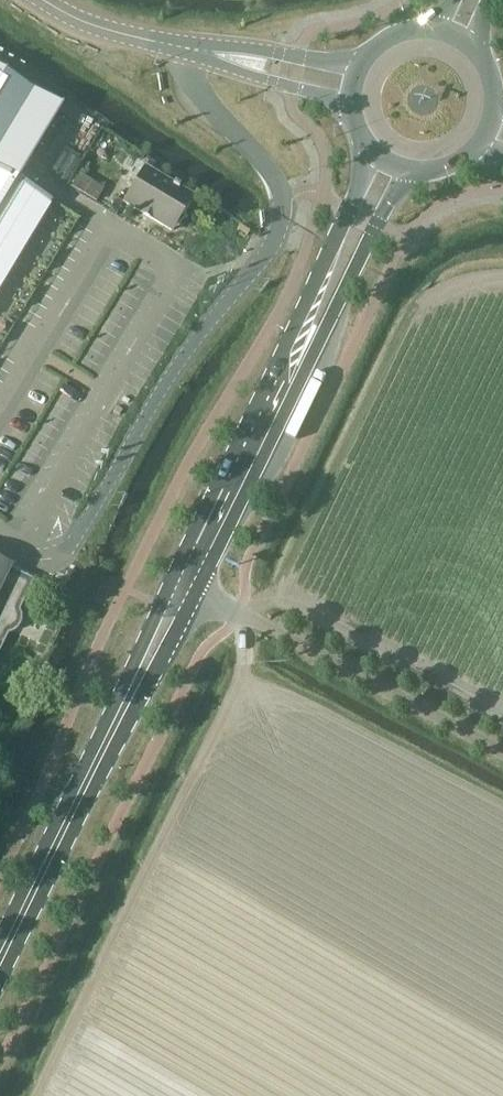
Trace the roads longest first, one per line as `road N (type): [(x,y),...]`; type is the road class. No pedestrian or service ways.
road 1 (primary): [(373,150),(159,604),(123,715)]
road 2 (primary): [(123,715),(160,670),(409,169)]
road 3 (unclassified): [(189,49),(192,83),(280,187),(283,212),(259,264),(204,328),(72,545),(53,554)]
road 4 (primary): [(0,965),(123,715)]
road 5 (residential): [(189,49),(353,107)]
road 6 (residential): [(360,68),(189,49)]
road 7 (residential): [(43,0),(86,23),(189,49)]

